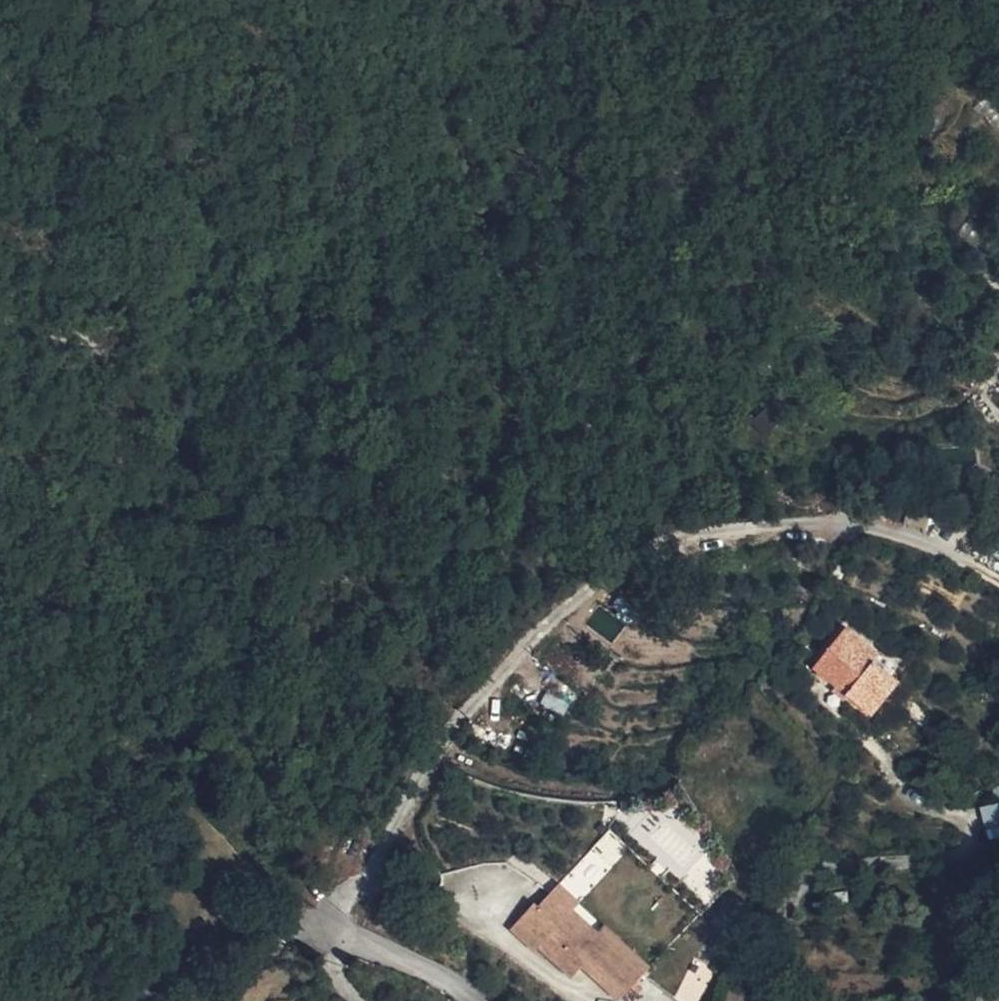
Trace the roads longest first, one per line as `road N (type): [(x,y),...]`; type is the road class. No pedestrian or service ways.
road 1 (residential): [(475,1000),(326,934)]

